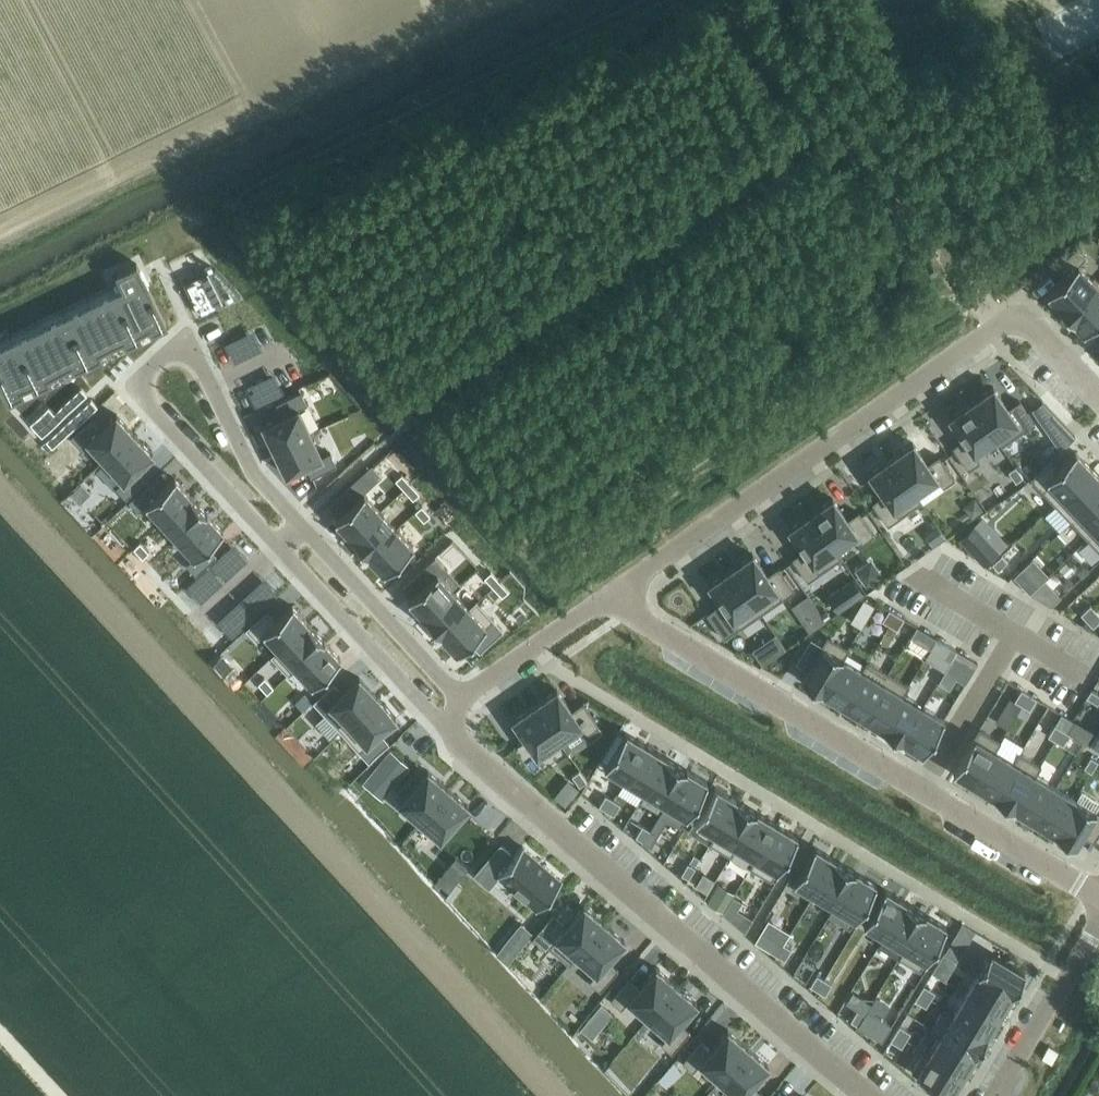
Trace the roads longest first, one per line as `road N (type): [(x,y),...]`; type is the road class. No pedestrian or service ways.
road 1 (residential): [(451,721),(428,712),(135,388),(188,337),(255,475),(460,698)]
road 2 (residential): [(617,590),(1021,314),(1098,397)]
road 3 (residential): [(1098,899),(632,611),(617,590)]
road 4 (residential): [(871,1095),(461,744),(451,721)]
road 5 (residential): [(1098,919),(995,1095)]
road 6 (residential): [(460,698),(617,590)]

